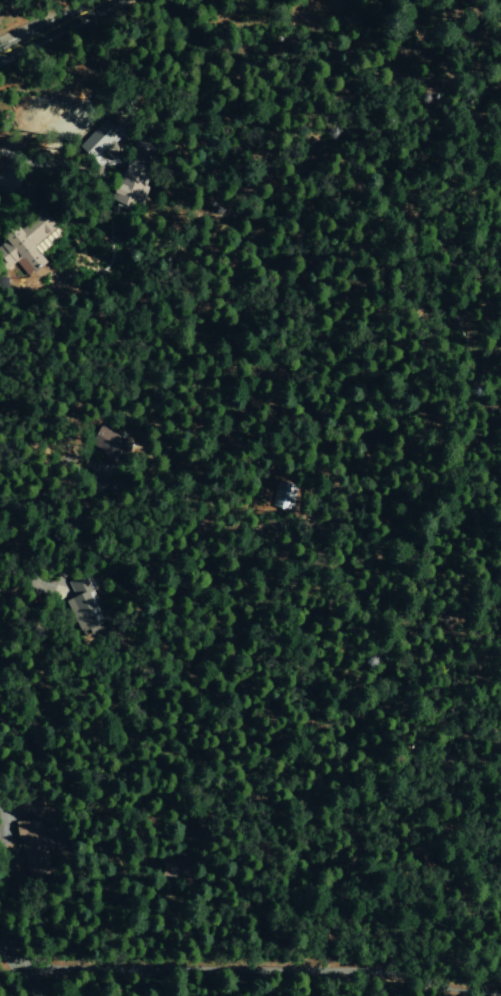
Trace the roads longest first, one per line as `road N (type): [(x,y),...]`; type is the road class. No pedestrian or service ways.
road 1 (residential): [(500,972),(13,968)]

